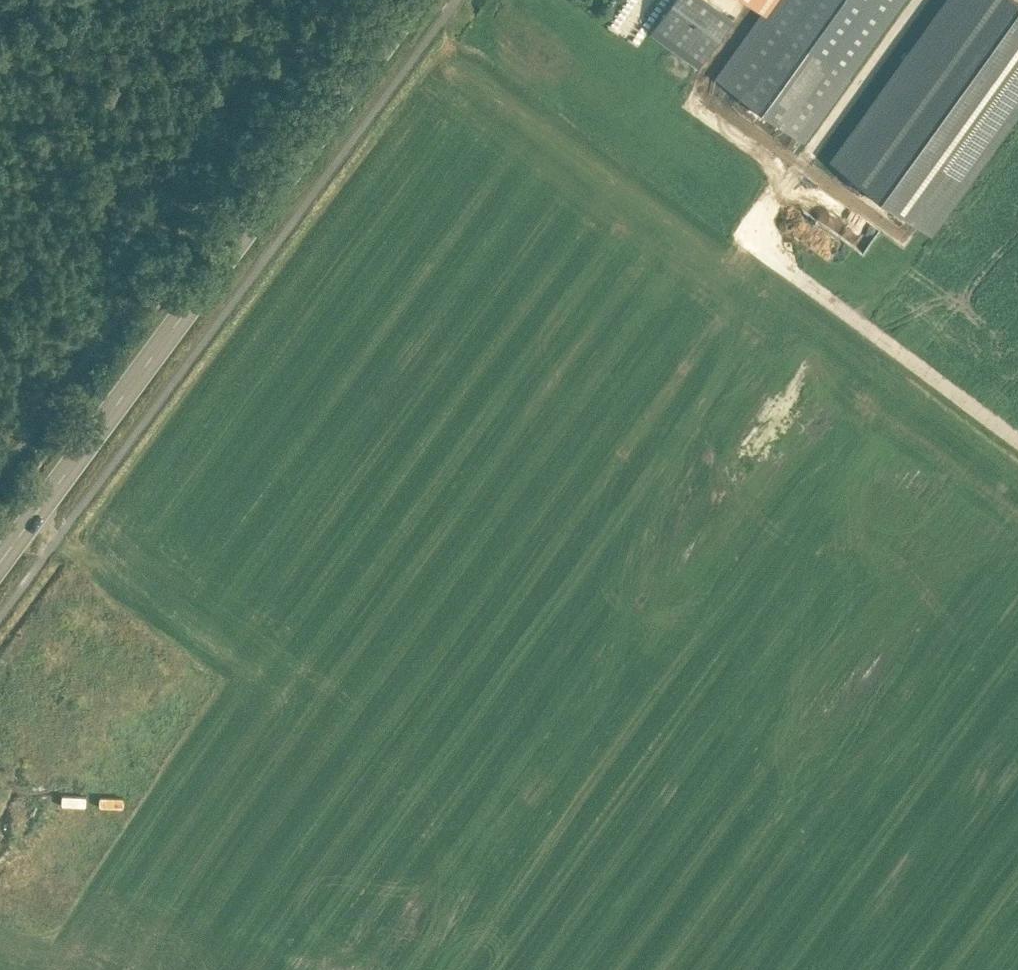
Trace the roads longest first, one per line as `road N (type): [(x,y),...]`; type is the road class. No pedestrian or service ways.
road 1 (secondary): [(0,562),(416,0)]
road 2 (track): [(1017,437),(751,238),(805,160)]

